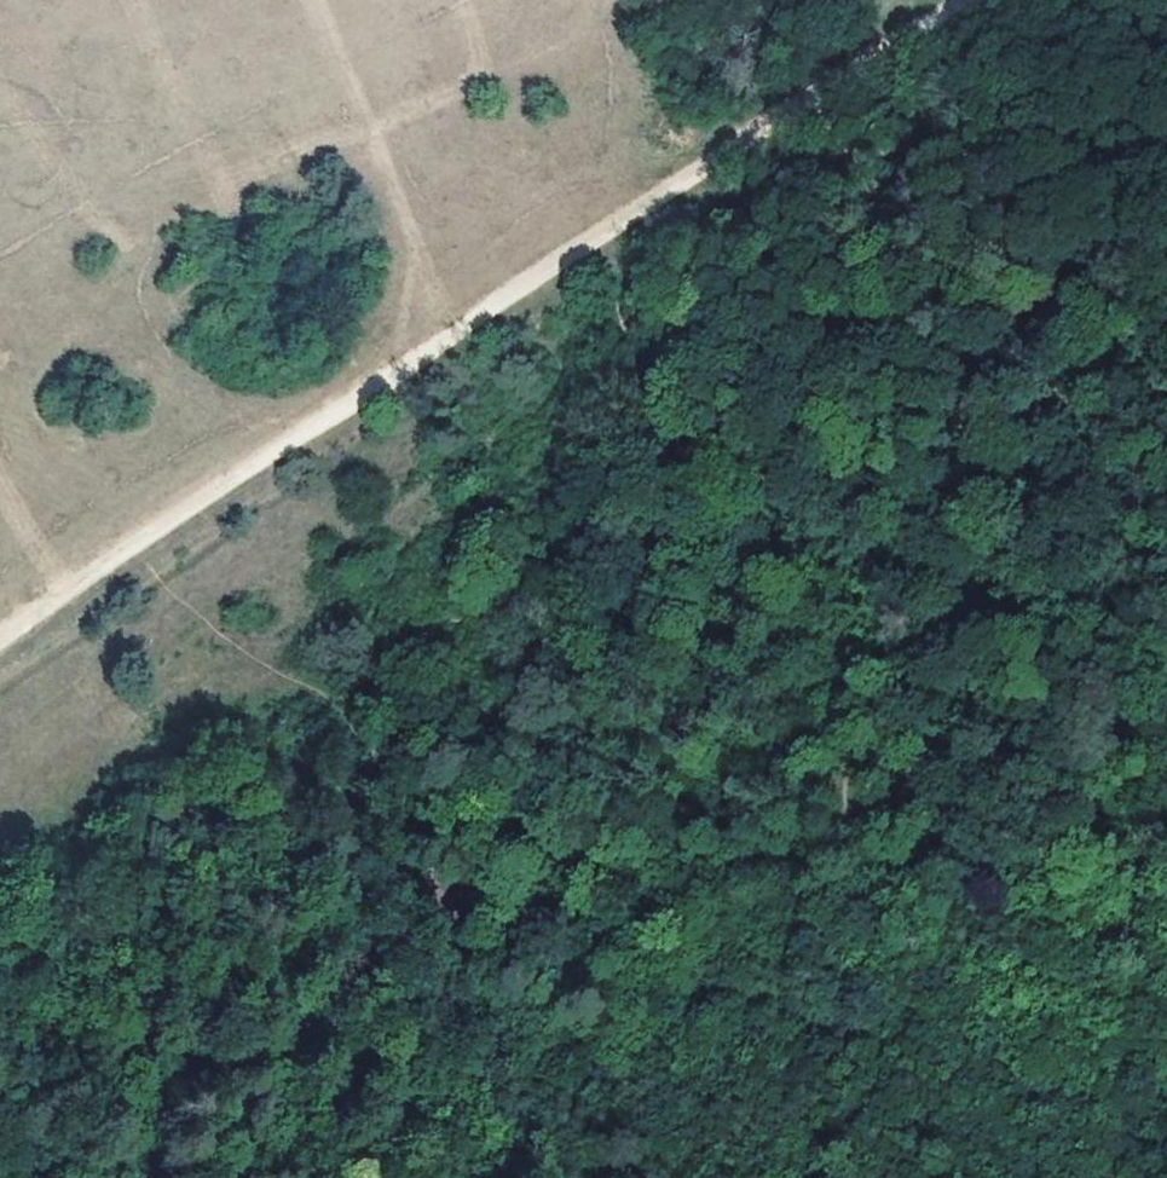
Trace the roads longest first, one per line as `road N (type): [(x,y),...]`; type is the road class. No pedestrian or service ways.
road 1 (track): [(0,638),(708,162),(971,0)]
road 2 (track): [(1092,1177),(1143,1029),(1150,912),(1166,878)]

